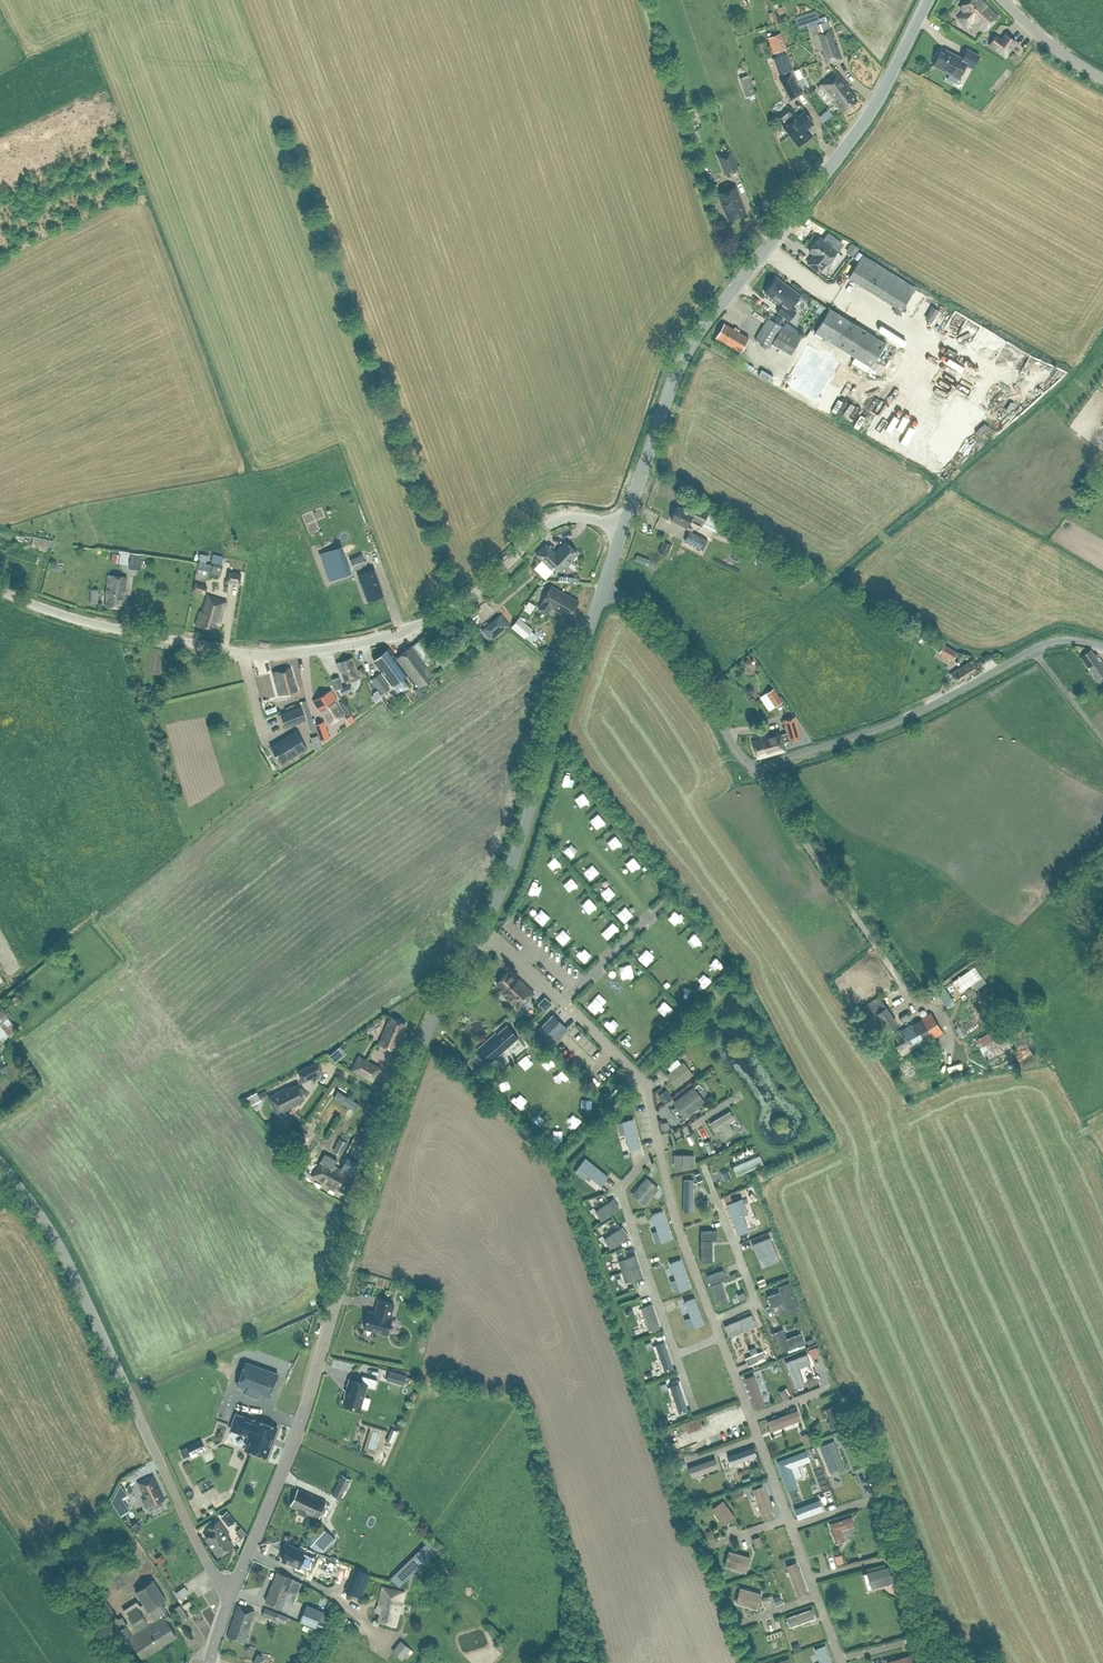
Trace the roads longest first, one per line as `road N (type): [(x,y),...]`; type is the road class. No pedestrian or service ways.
road 1 (tertiary): [(234,1588),(301,1421),(401,1097),(514,857),(601,591)]
road 2 (unclassified): [(0,590),(99,625),(284,653),(372,641),(429,620),(477,590),(555,521),(576,517),(622,527)]
road 3 (tertiary): [(622,527),(691,342),(864,122),(927,0)]
road 4 (unclassified): [(601,591),(655,633),(754,764),(908,715),(1053,640),(1102,646)]
road 5 (unclassified): [(234,1588),(205,1558),(62,1251),(0,1164)]
road 6 (unclassified): [(1102,75),(1039,35),(1003,0)]

